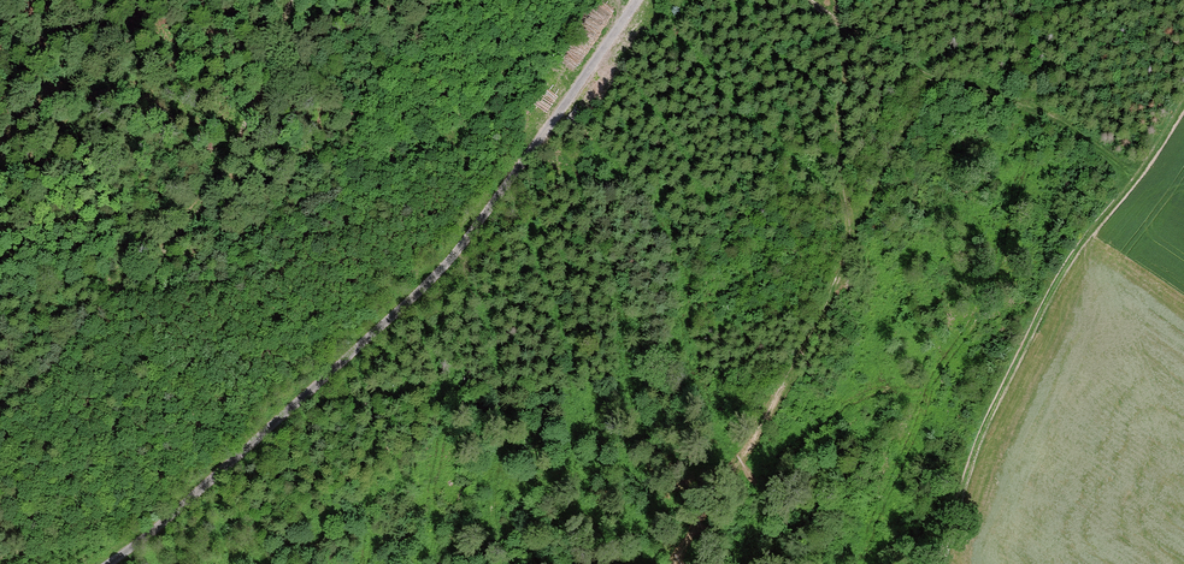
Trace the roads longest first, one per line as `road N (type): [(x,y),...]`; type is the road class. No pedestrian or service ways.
road 1 (track): [(105,563),(189,499),(449,262),(634,0)]
road 2 (track): [(673,563),(765,432),(851,252),(837,124),(846,46),(841,27),(813,0)]
road 3 (track): [(1183,103),(1070,262),(969,459),(935,563)]
road 4 (track): [(292,0),(245,143),(198,212),(127,277),(87,330),(18,392),(0,397)]
road 5 (track): [(841,27),(923,71),(1081,134),(1137,176)]

